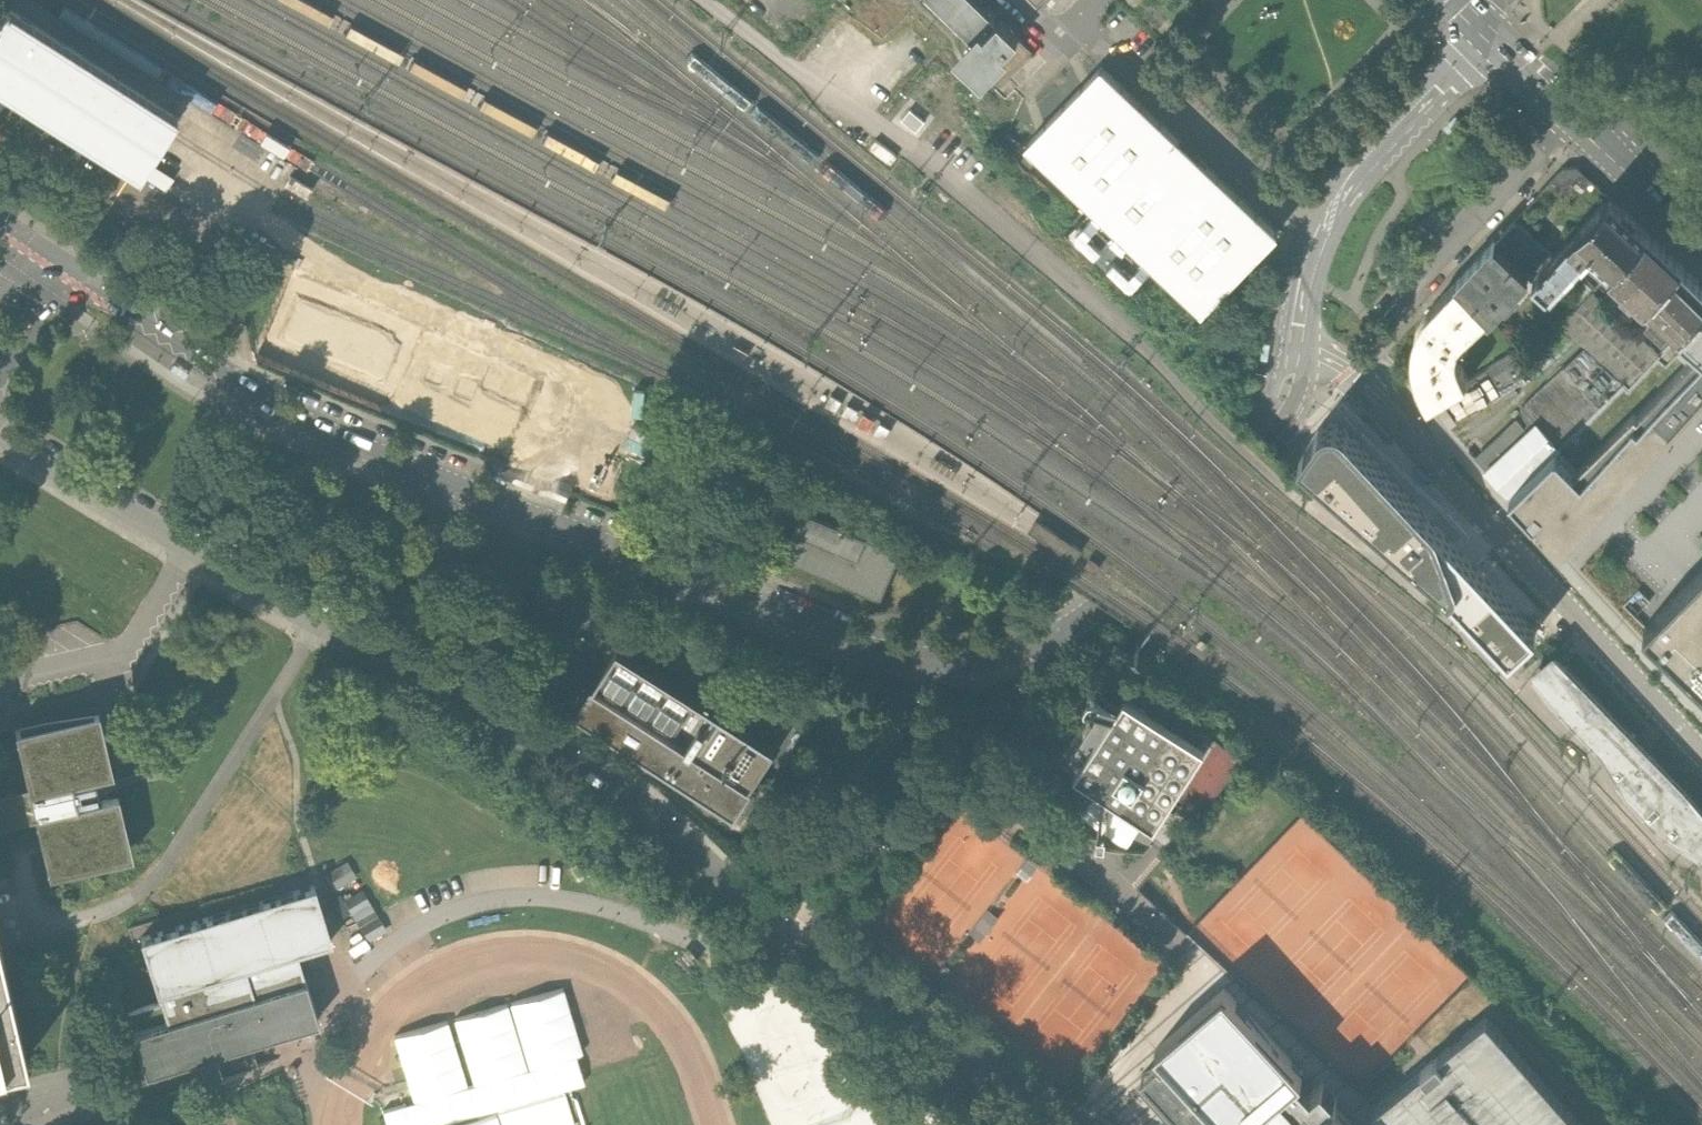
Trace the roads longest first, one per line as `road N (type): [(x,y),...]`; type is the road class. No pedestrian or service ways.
road 1 (tertiary): [(73,274),(320,433),(840,657),(942,680),(1035,661),(1099,615),(1266,441),(1295,350)]
road 2 (unclassified): [(1069,1124),(798,944),(624,794),(485,723),(0,441)]
road 3 (unclassified): [(1295,350),(1359,382),(1701,760)]
road 4 (tertiary): [(1295,350),(1318,235),(1484,30)]
road 5 (tertiary): [(1484,30),(1605,147)]
road 6 (tertiary): [(1605,147),(1701,245)]
road 7 (tertiary): [(0,370),(73,274)]

